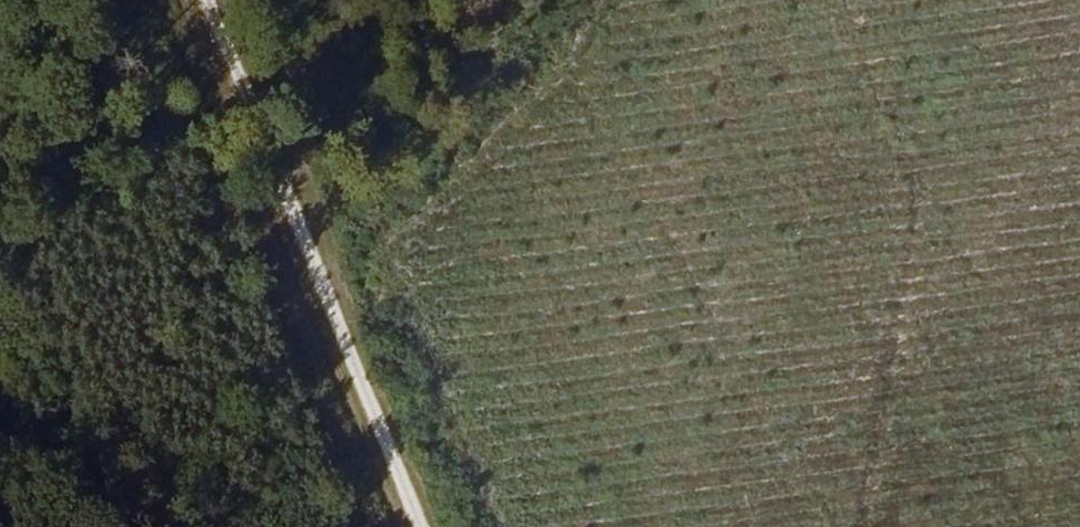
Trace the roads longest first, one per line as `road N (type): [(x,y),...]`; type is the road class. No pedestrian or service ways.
road 1 (track): [(426,526),(220,0)]
road 2 (track): [(267,122),(0,225)]

